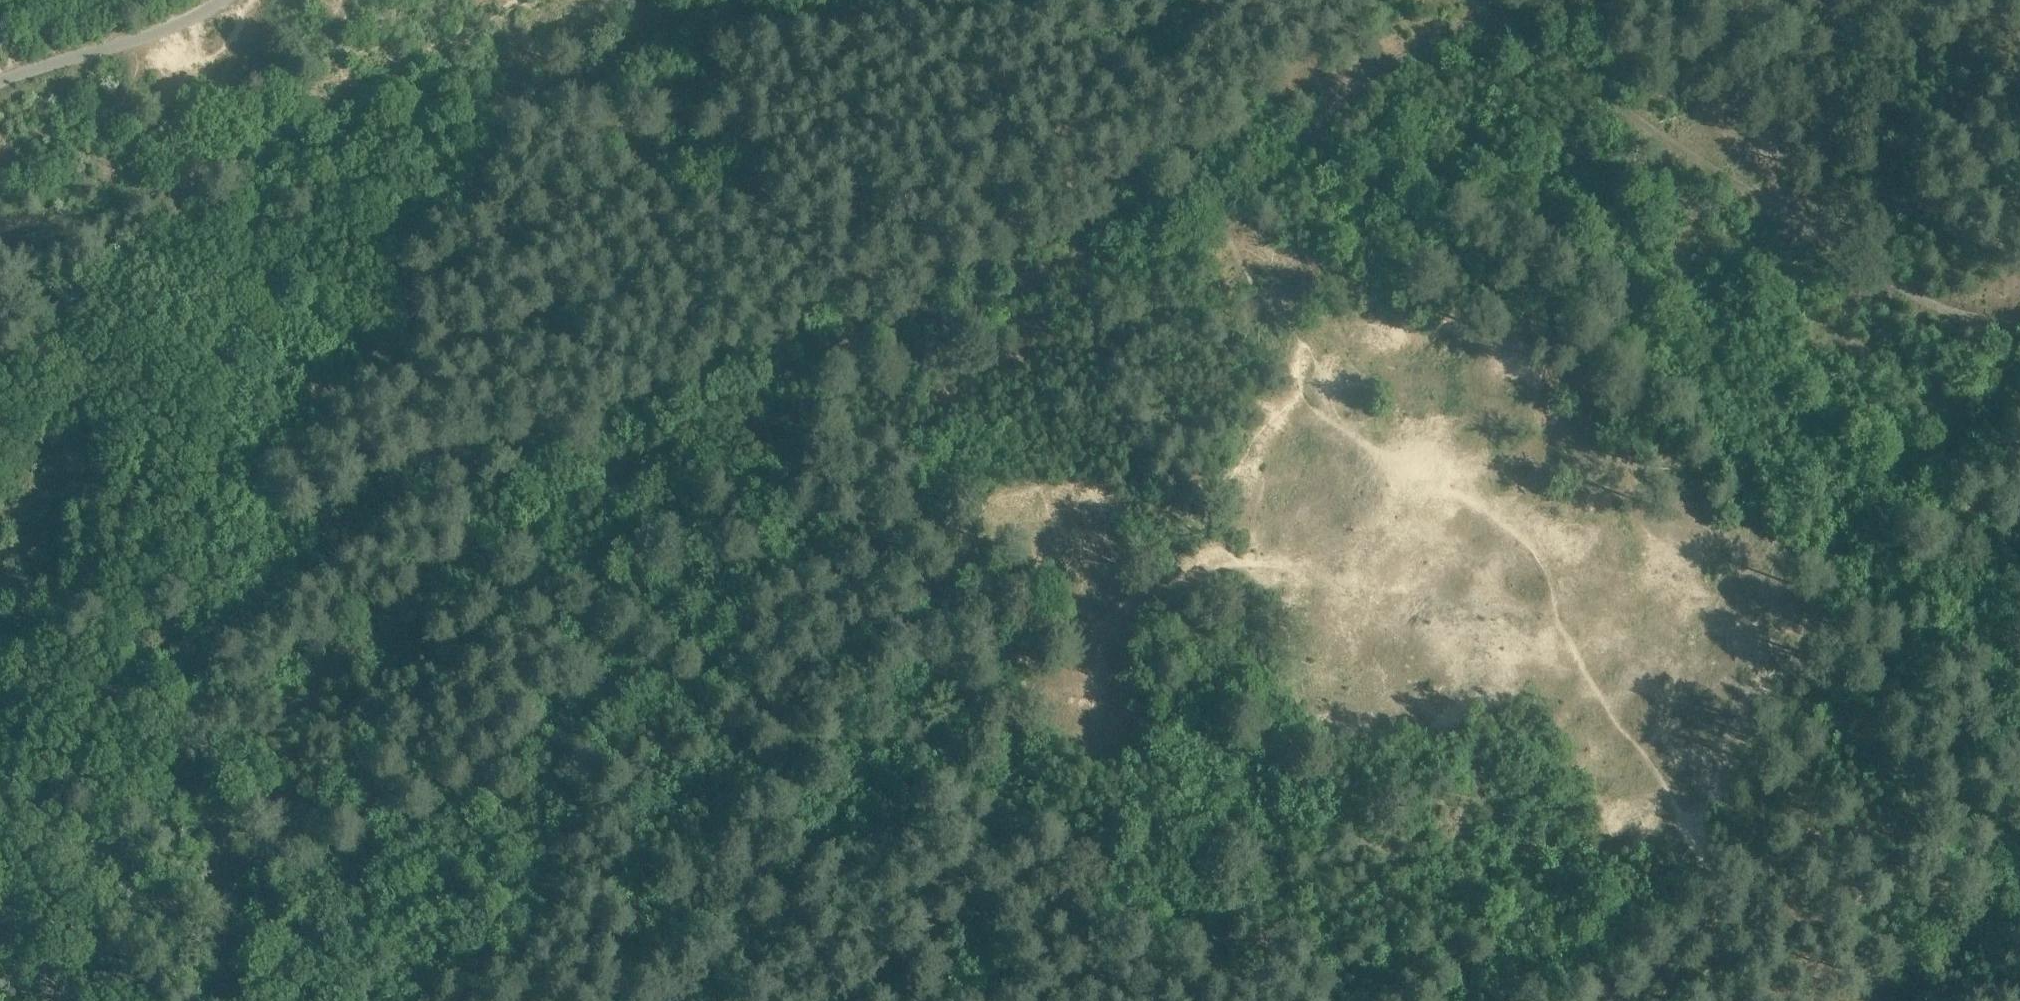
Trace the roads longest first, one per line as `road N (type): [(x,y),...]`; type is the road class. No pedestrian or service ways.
road 1 (track): [(246,1000),(214,898),(217,846),(464,594),(615,465),(814,359),(970,295),(1217,231),(1269,191),(1362,79),(1459,22),(1496,20),(1529,30),(1684,158),(1929,300),(1957,313),(2019,319)]
road 2 (track): [(1914,1000),(2019,907)]

